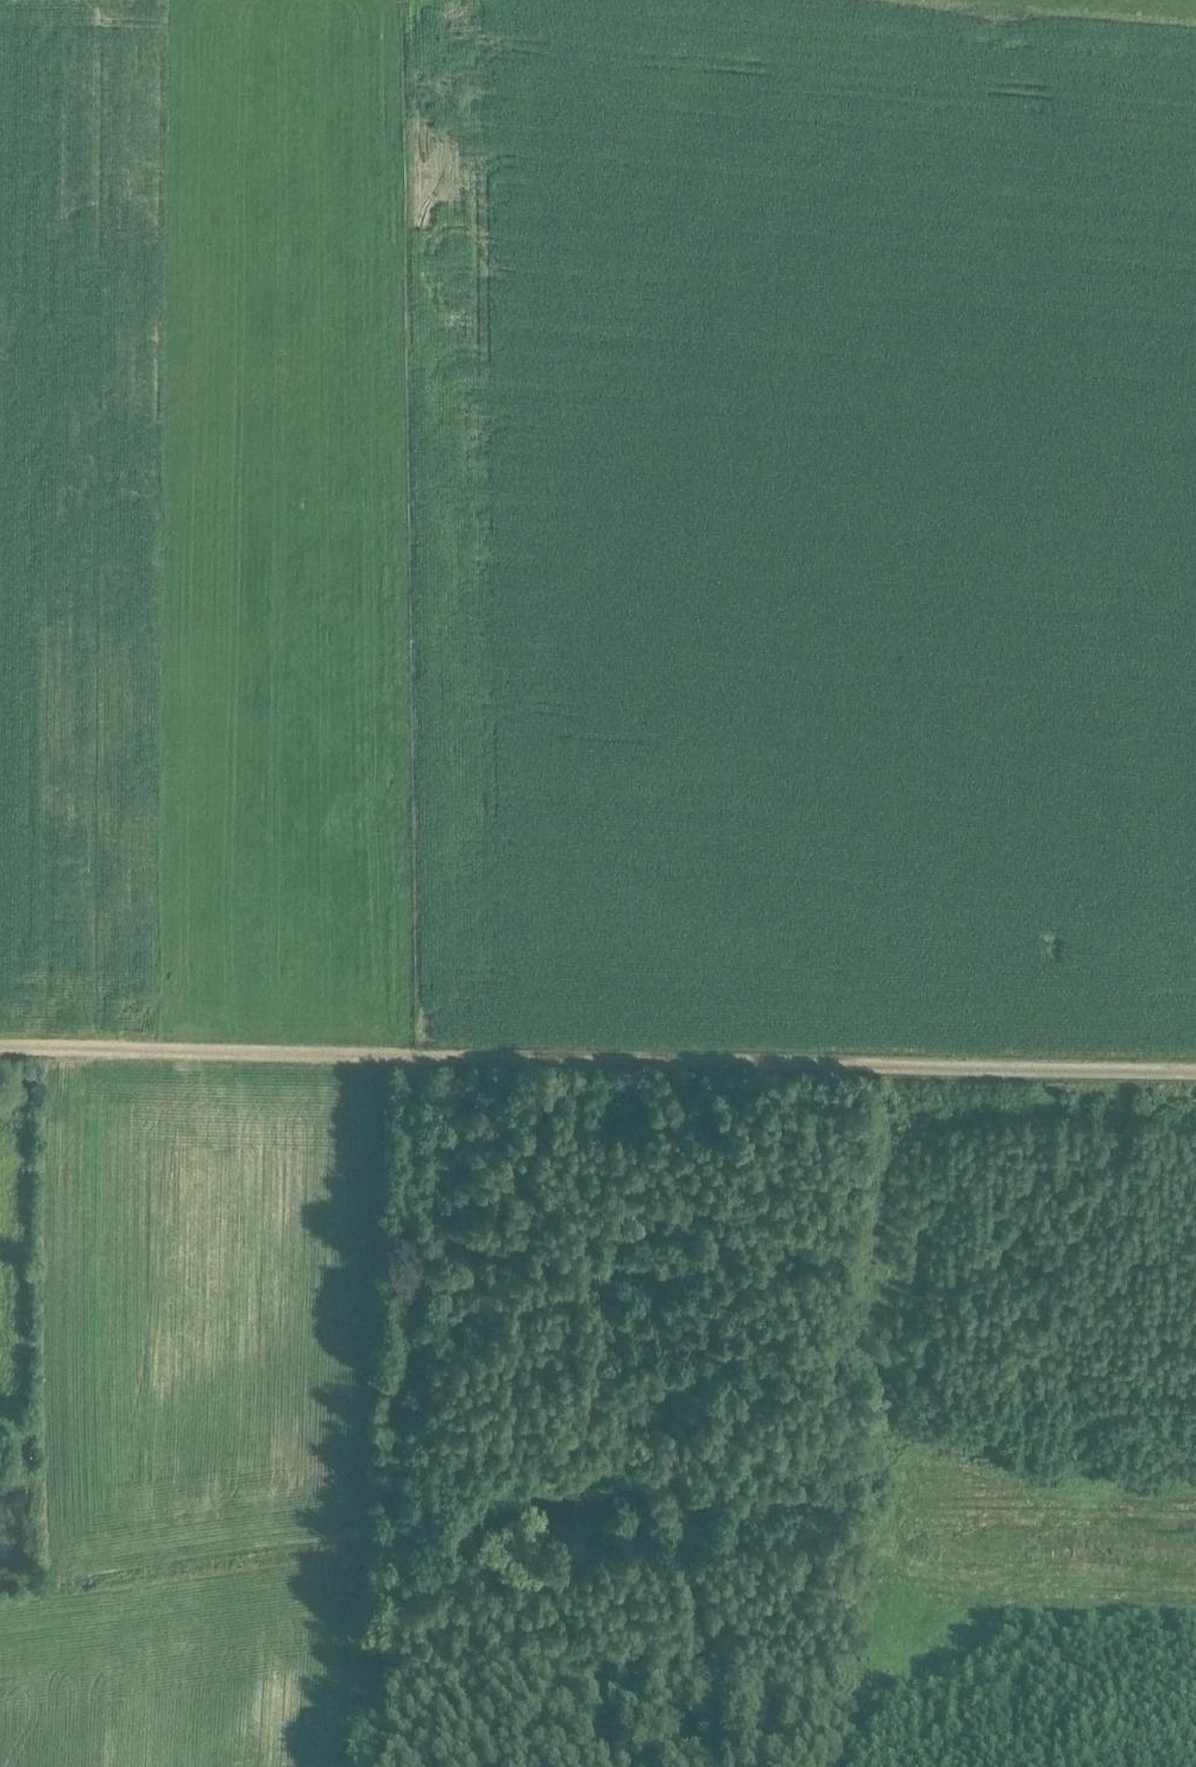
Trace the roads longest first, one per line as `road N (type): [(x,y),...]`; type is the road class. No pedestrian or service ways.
road 1 (track): [(1195,1071),(0,1047)]

